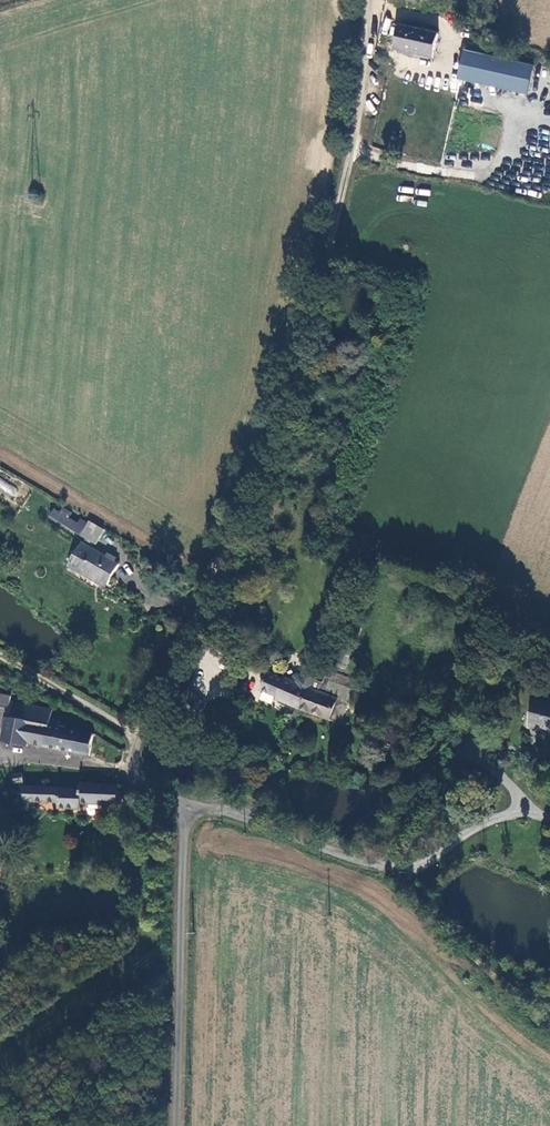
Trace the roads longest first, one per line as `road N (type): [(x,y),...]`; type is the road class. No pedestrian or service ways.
road 1 (unclassified): [(368,0),(349,163),(273,443),(136,748),(143,783),(183,813),(176,1125)]

